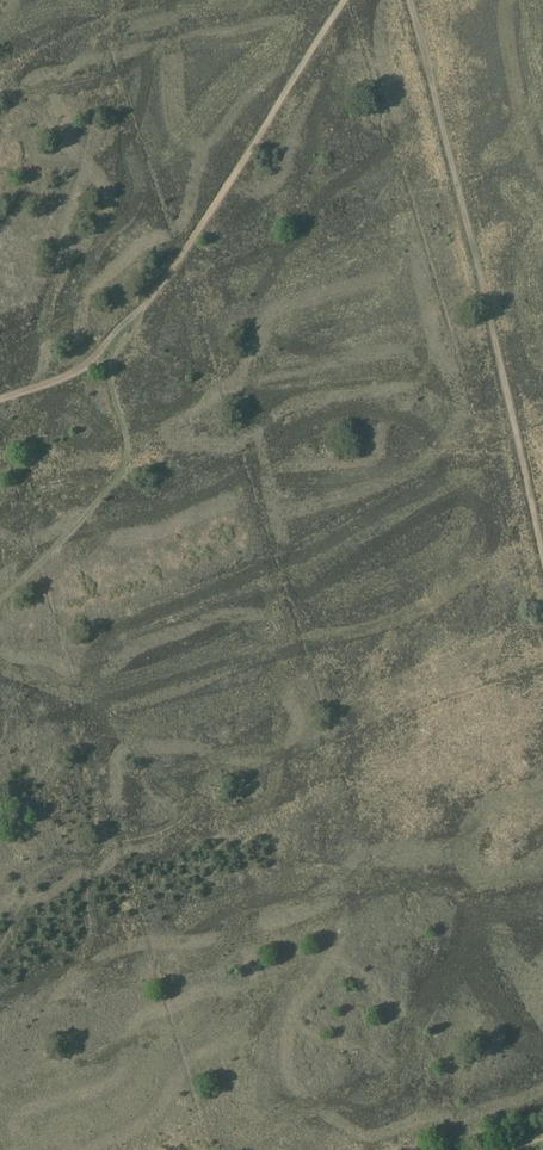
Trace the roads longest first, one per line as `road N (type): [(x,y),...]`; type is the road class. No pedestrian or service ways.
road 1 (track): [(542,546),(410,0)]
road 2 (track): [(151,302),(348,0)]
road 3 (track): [(0,401),(85,369),(151,302)]

